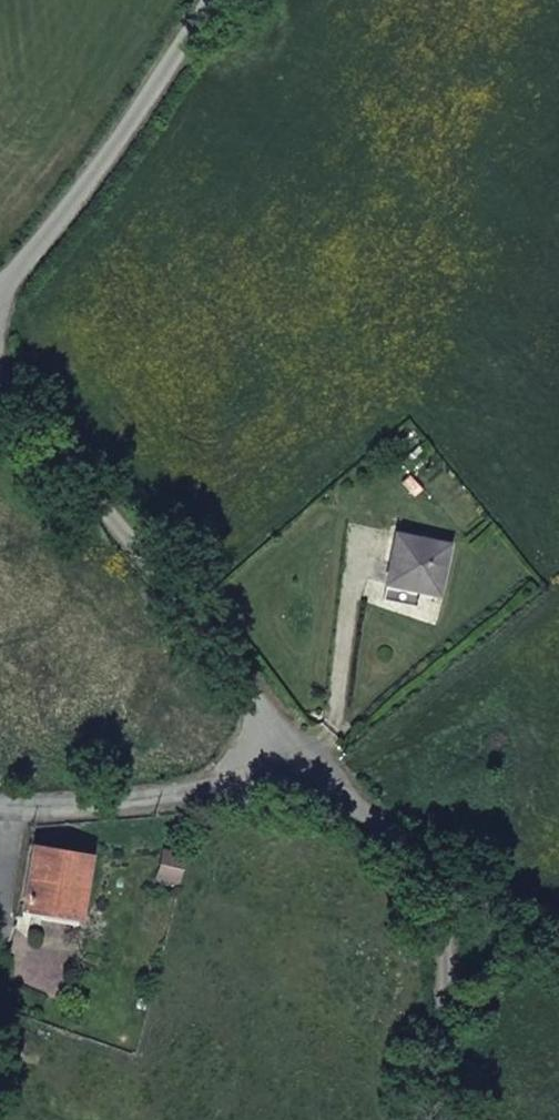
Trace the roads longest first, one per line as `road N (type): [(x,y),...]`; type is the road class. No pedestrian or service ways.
road 1 (unclassified): [(0,394),(304,763)]
road 2 (unclassified): [(0,286),(65,215),(208,0)]
road 3 (unclassified): [(0,808),(78,809),(201,793),(304,763)]
road 4 (unclassified): [(435,891),(451,1007),(444,1119)]
road 5 (unclassified): [(304,763),(435,891)]
road 6 (unclassified): [(435,891),(558,944)]

